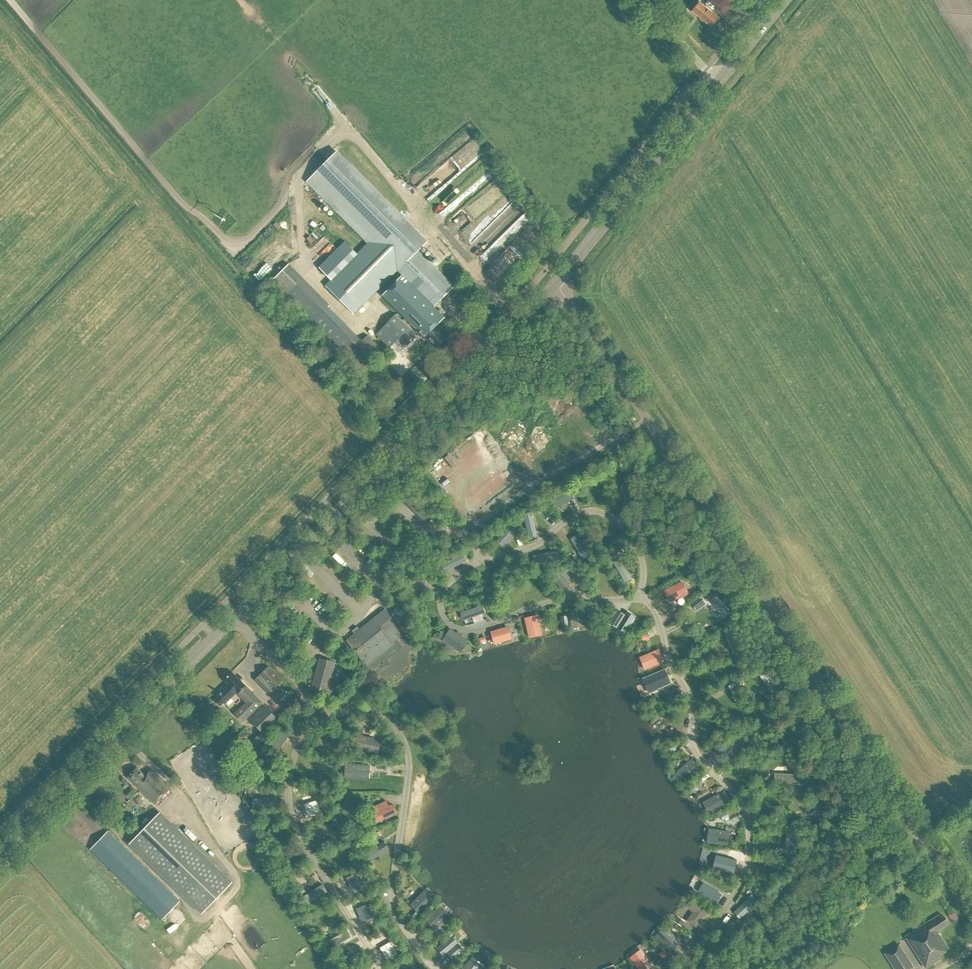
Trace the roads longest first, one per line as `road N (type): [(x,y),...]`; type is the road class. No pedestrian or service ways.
road 1 (primary): [(0,855),(556,283)]
road 2 (tertiary): [(971,914),(556,283)]
road 3 (primary): [(556,283),(718,81)]

